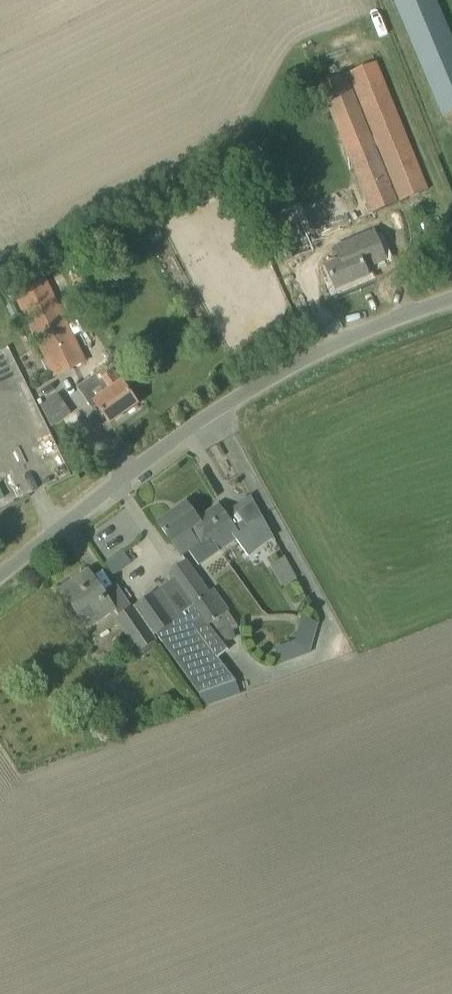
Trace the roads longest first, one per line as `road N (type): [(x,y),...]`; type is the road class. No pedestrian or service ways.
road 1 (unclassified): [(0,577),(259,390),(451,306)]

